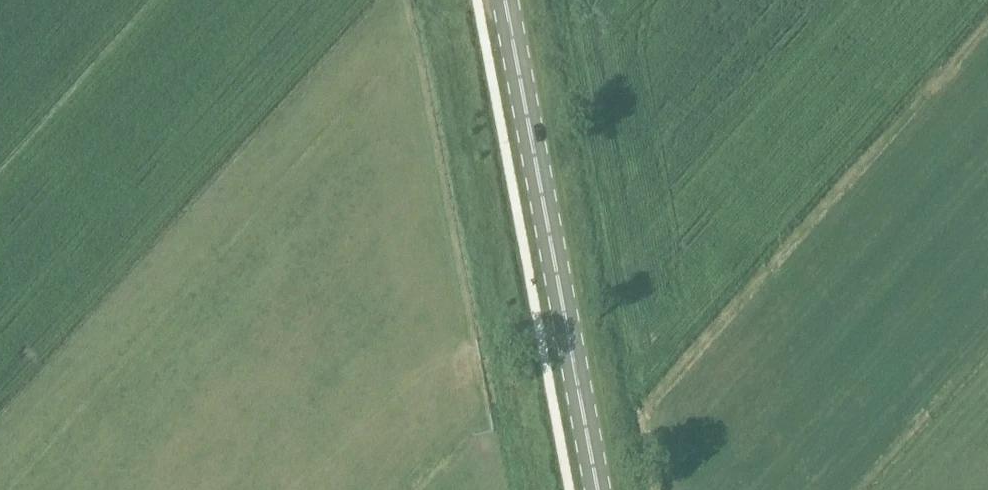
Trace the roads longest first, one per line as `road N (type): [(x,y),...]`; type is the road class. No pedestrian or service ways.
road 1 (secondary): [(598,489),(505,0)]

